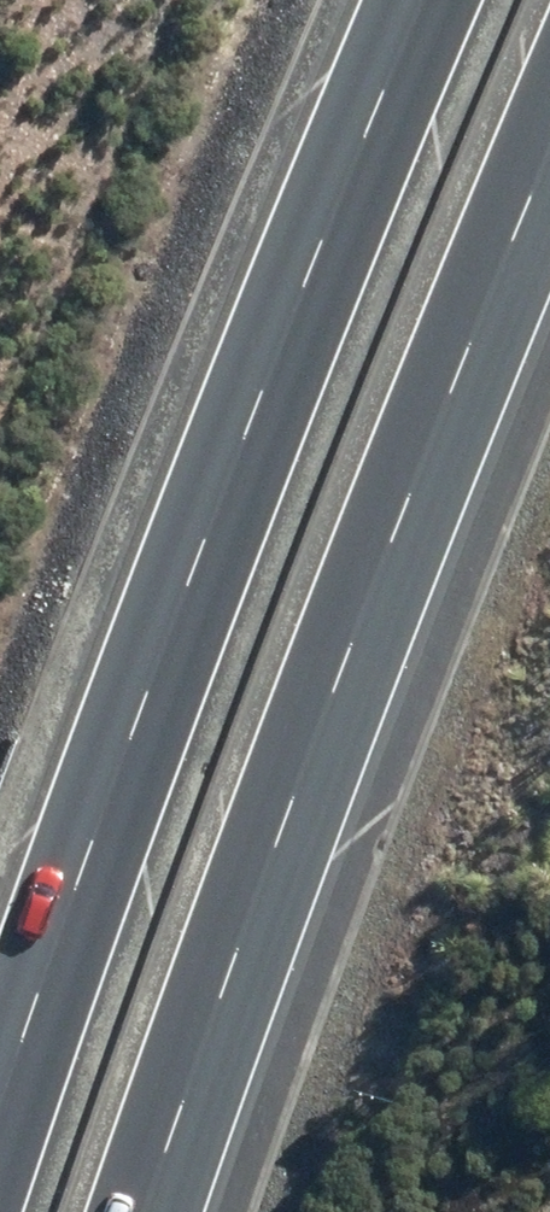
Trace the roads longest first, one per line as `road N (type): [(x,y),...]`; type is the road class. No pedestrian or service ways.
road 1 (motorway): [(0,1108),(139,711),(424,0)]
road 2 (motorway): [(549,155),(286,820),(148,1211)]

